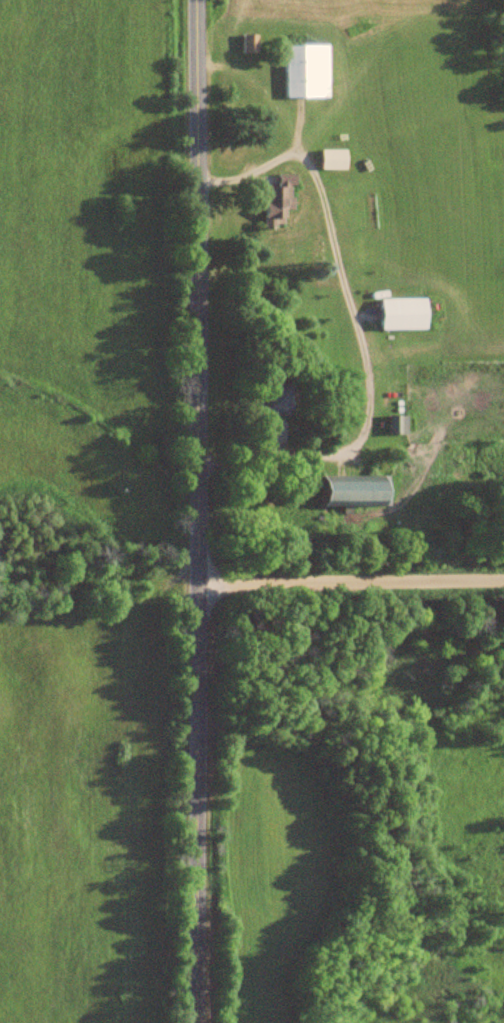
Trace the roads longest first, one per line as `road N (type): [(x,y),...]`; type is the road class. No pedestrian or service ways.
road 1 (residential): [(197,1022),(195,0)]
road 2 (residential): [(503,579),(200,582)]

